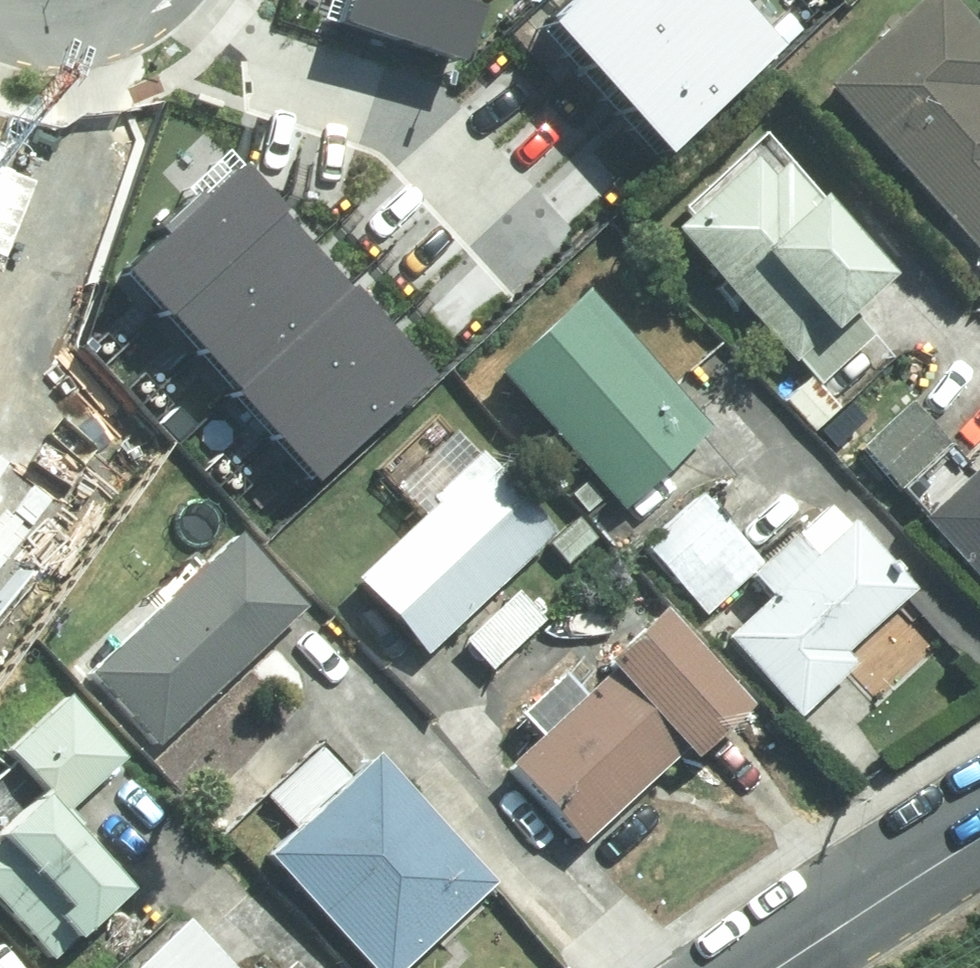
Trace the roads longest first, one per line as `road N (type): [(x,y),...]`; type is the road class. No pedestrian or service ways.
road 1 (secondary): [(979,839),(782,967)]

